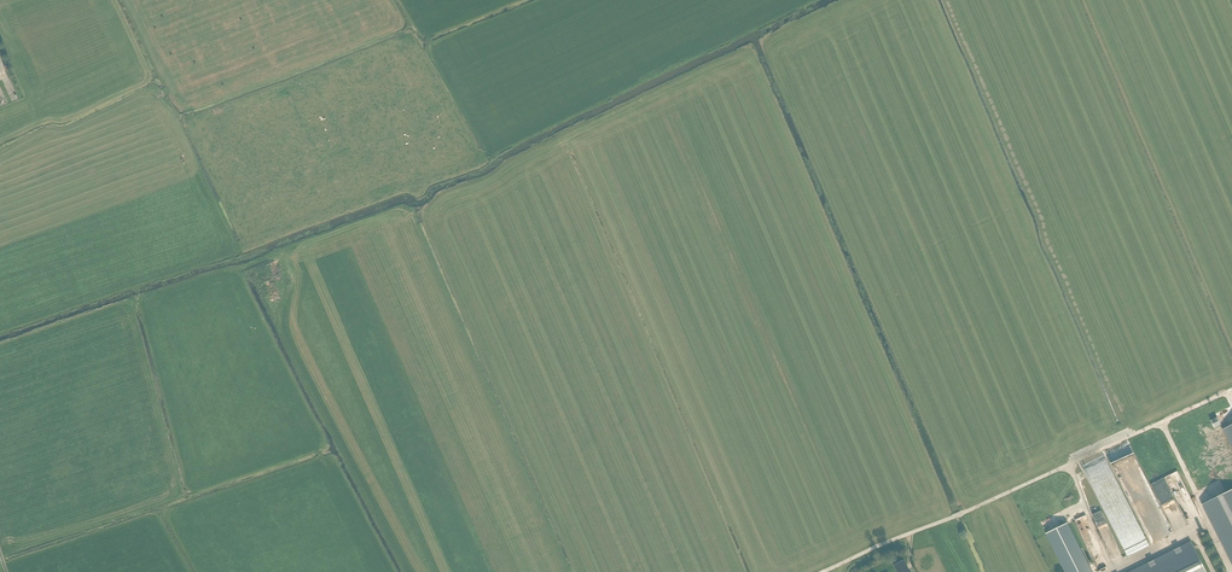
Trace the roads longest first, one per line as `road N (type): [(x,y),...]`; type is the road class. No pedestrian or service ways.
road 1 (track): [(1231,390),(821,571)]
road 2 (track): [(1192,531),(1204,521),(1162,422)]

